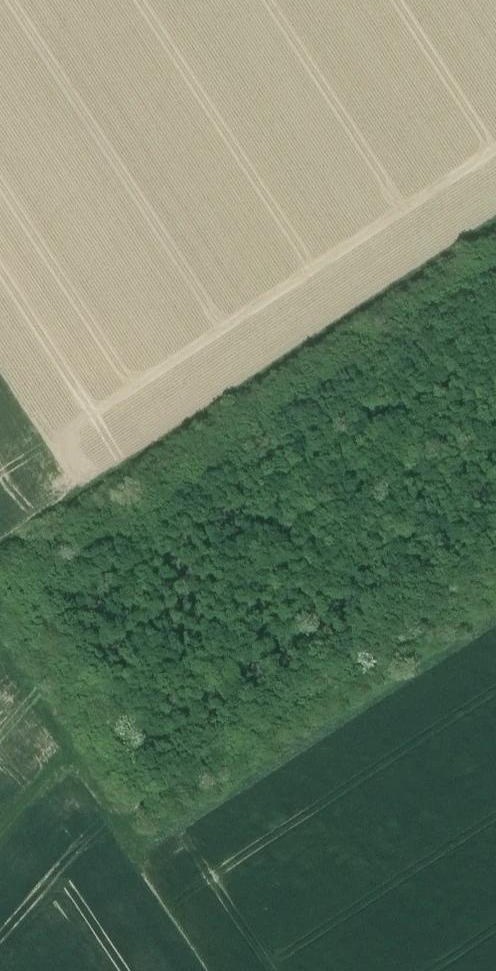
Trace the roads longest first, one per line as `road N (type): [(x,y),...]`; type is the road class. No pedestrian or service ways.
road 1 (track): [(495,529),(164,741),(131,828),(121,835),(82,779),(67,776),(51,782),(0,839)]

